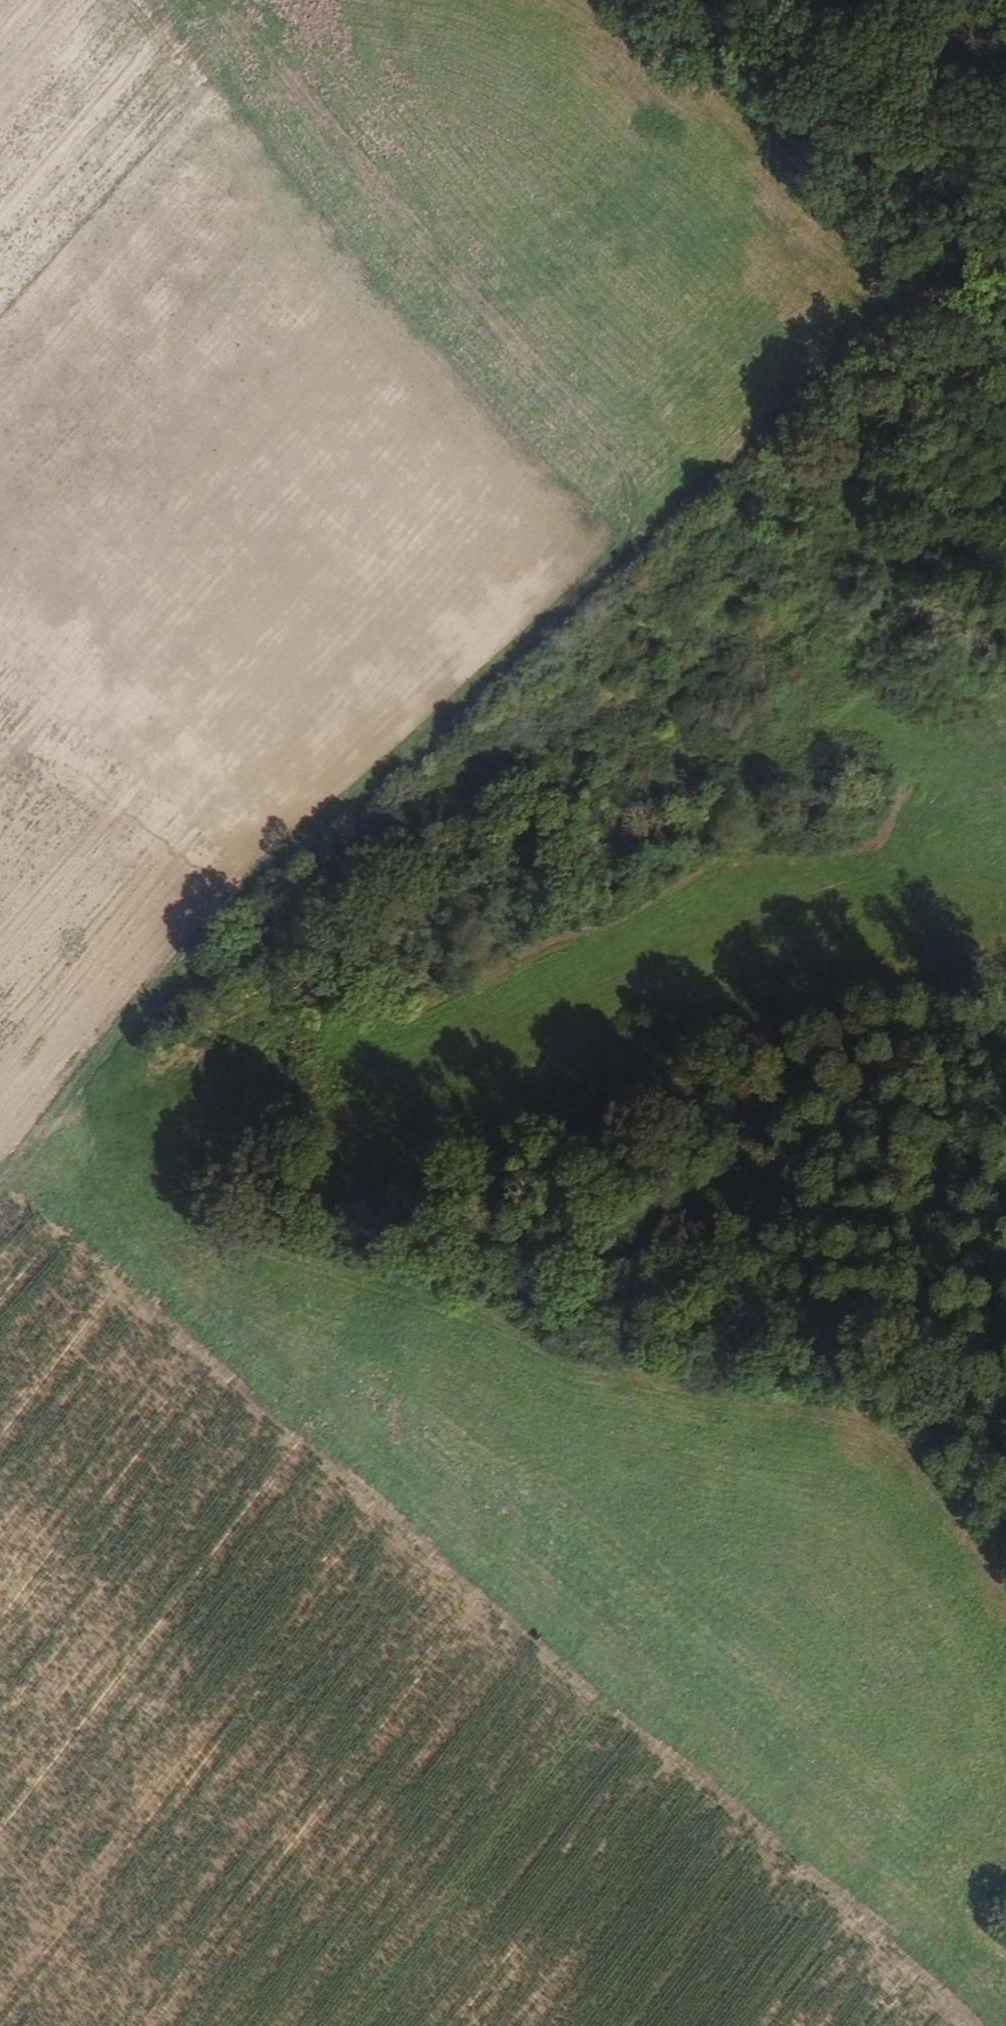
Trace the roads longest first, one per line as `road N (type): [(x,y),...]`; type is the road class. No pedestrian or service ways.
road 1 (track): [(0,1186),(370,763),(833,332),(1005,186)]

